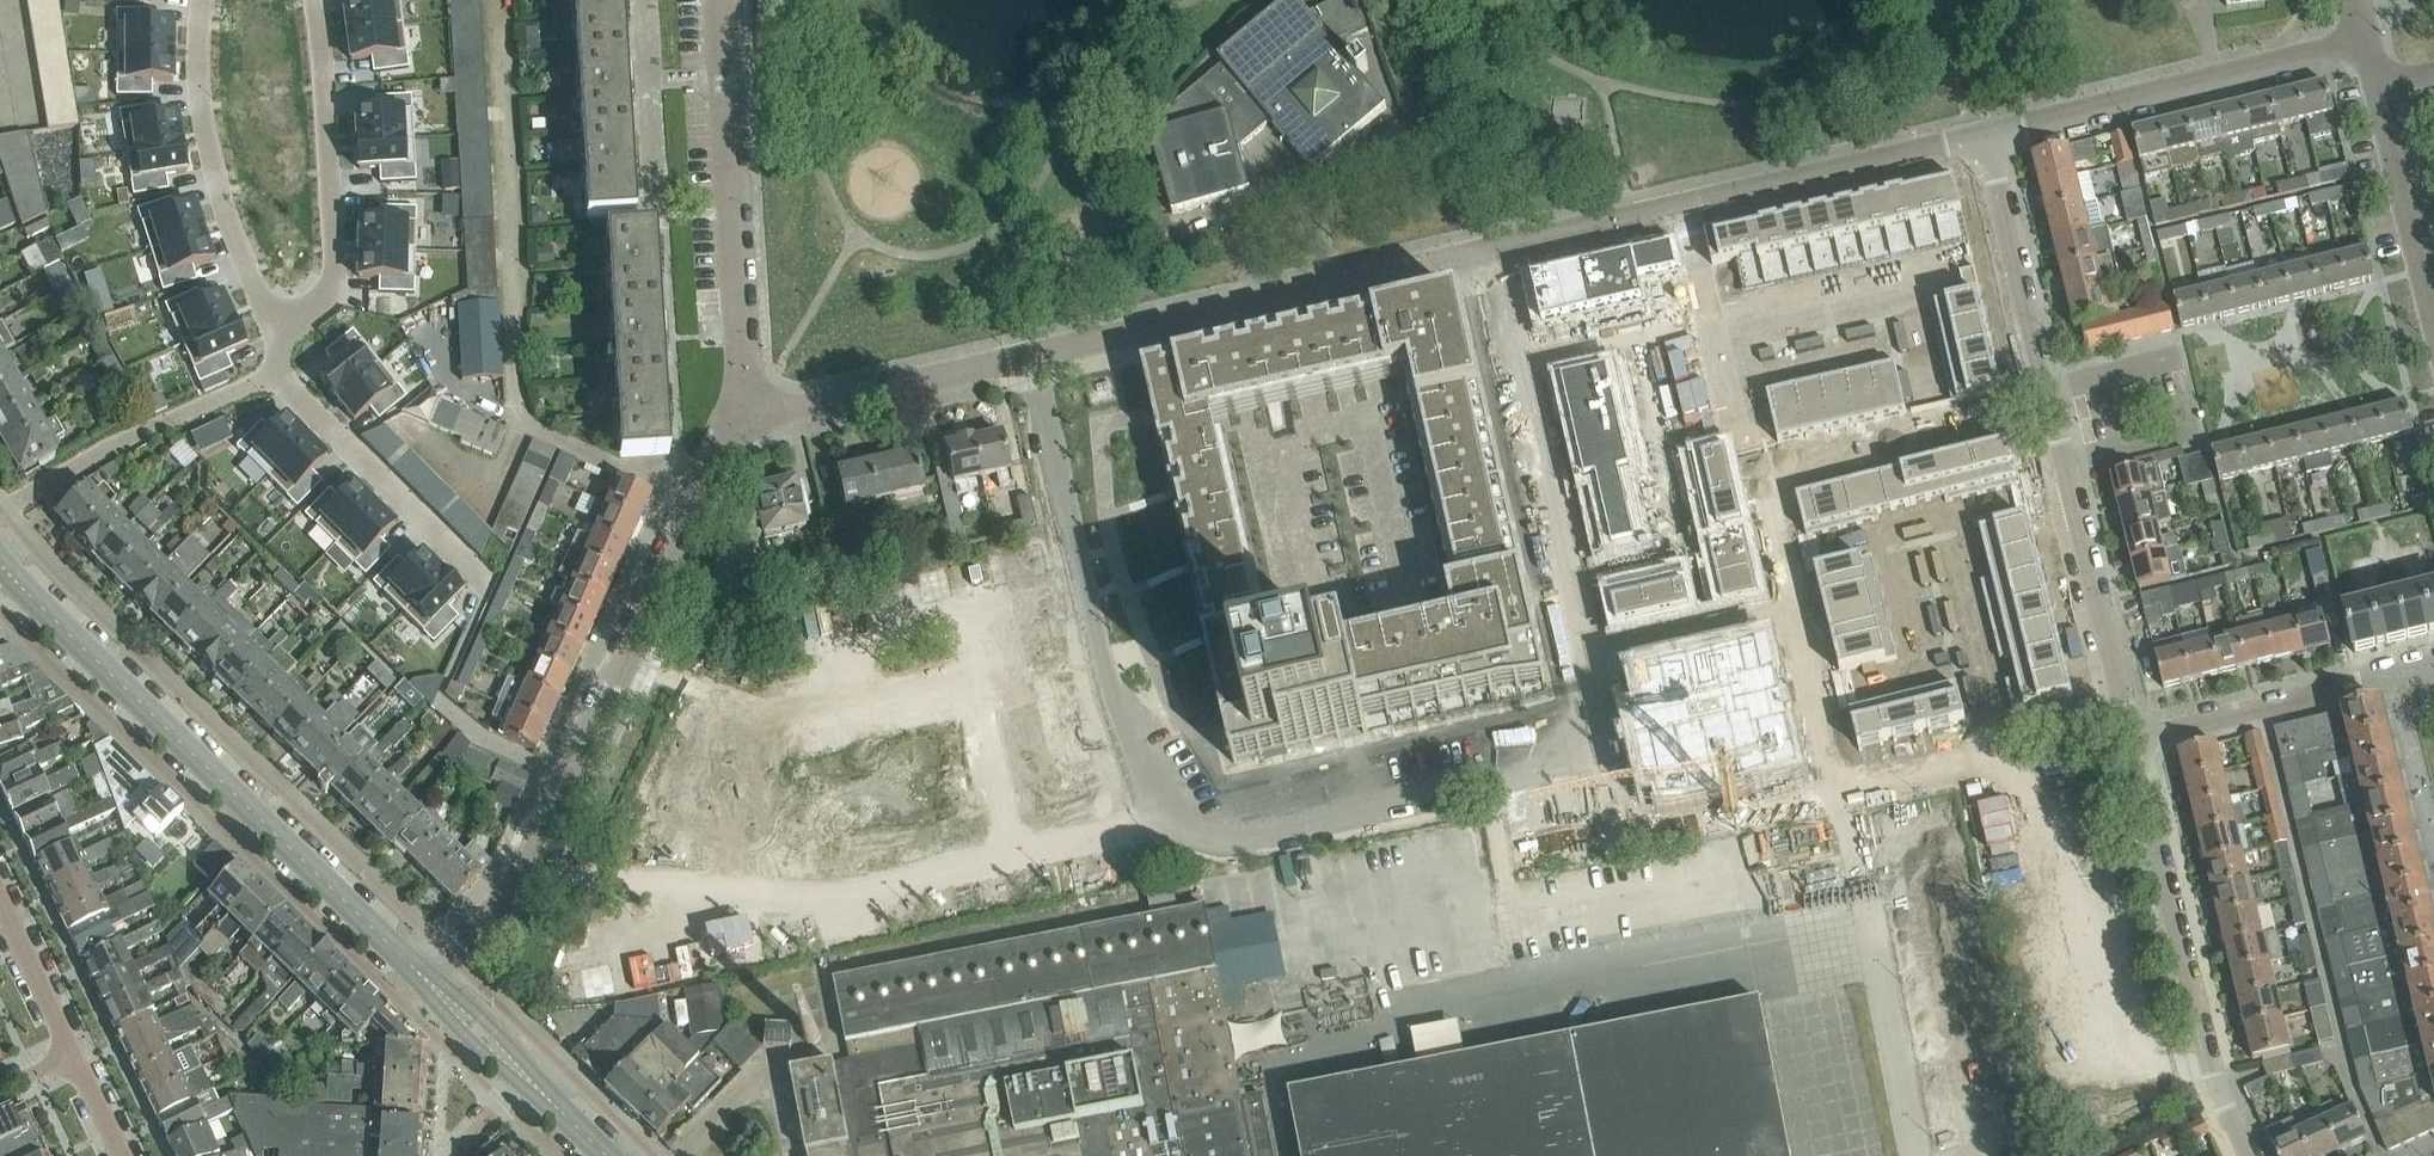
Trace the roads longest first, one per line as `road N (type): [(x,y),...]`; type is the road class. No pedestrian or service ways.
road 1 (residential): [(1619,836),(1597,748),(1243,829),(1183,819),(1154,798),(1121,736),(1022,356)]
road 2 (residential): [(1022,356),(1983,134)]
road 3 (residential): [(423,976),(534,858),(736,423)]
road 4 (residential): [(2129,738),(1983,134)]
road 5 (residential): [(423,976),(0,562)]
road 6 (residential): [(1619,836),(2087,738),(2129,738)]
road 7 (residential): [(2244,1155),(2212,1081),(2129,738)]
road 8 (residential): [(736,423),(745,357),(719,0)]
road 9 (residential): [(1983,134),(2361,39)]
road 10 (residential): [(314,0),(333,286),(286,338)]
road 11 (residential): [(202,0),(197,41),(214,175),(238,253),(286,338)]
road 12 (residential): [(286,338),(280,373),(482,588)]
road 13 (residential): [(2129,738),(2433,664)]
road 14 (residential): [(736,423),(1022,356)]
road 15 (residential): [(2432,323),(2373,87)]
road 16 (residential): [(1791,609),(1577,660)]
road 17 (unknown): [(1791,609),(1833,788)]
road 18 (residential): [(73,1053),(0,899)]
road 19 (residential): [(523,1074),(423,976)]

